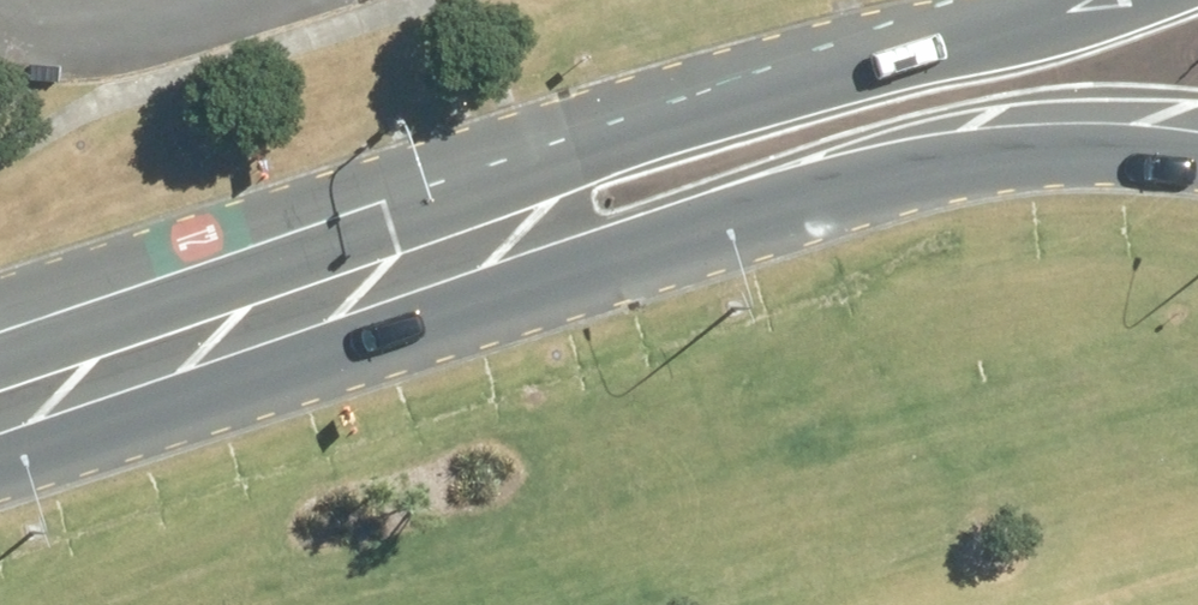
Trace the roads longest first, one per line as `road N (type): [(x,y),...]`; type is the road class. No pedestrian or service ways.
road 1 (primary): [(1197,152),(1113,143),(1020,146),(908,164),(747,207),(437,234)]
road 2 (primary): [(437,234),(717,91),(1083,0)]
road 3 (primary): [(0,374),(437,234)]

